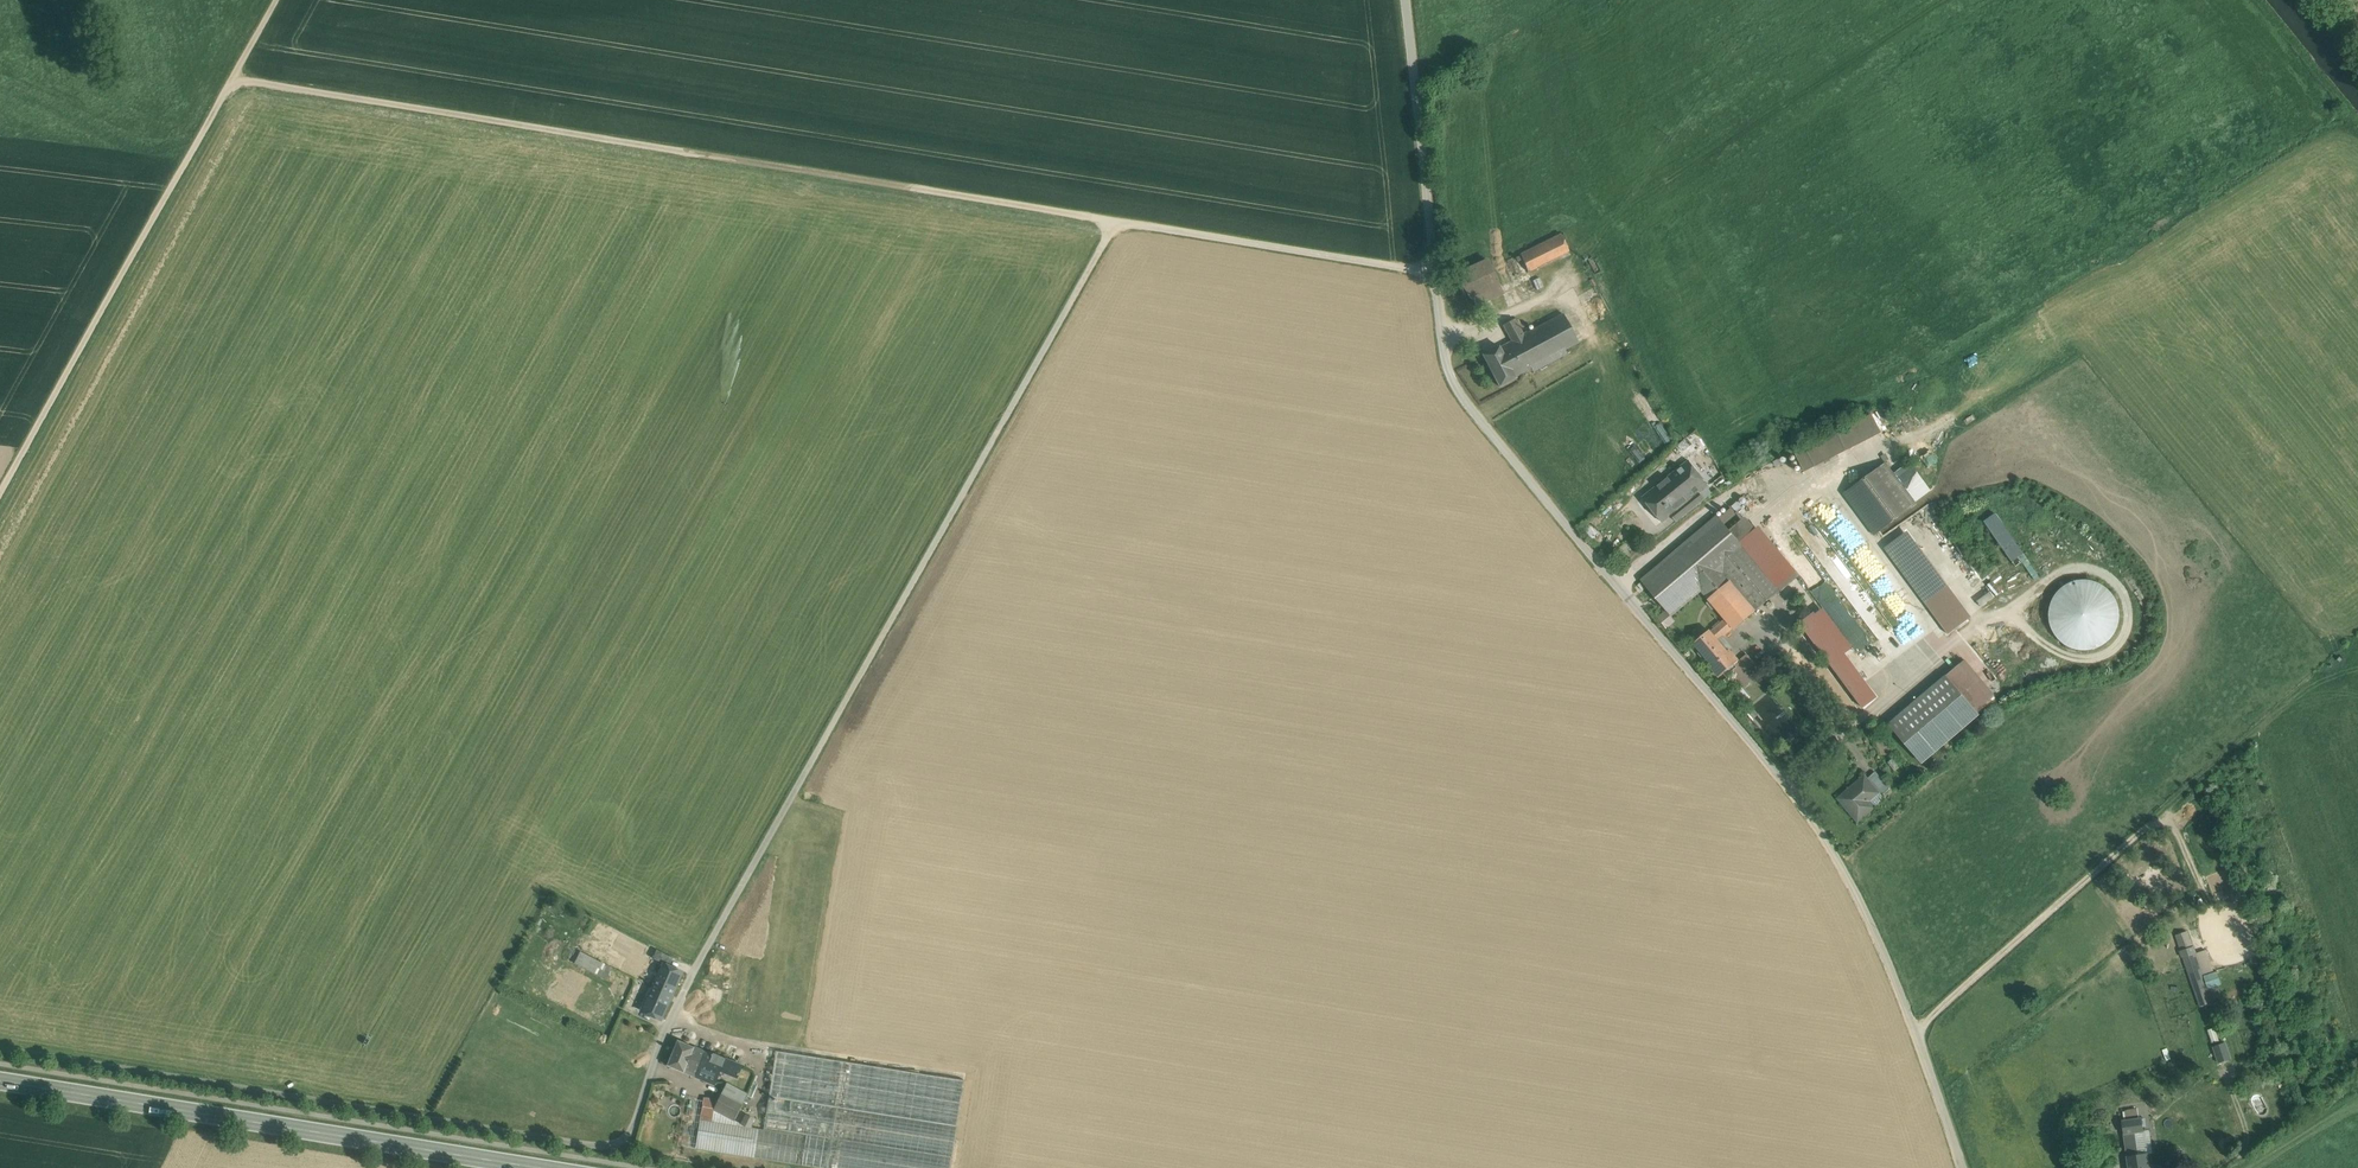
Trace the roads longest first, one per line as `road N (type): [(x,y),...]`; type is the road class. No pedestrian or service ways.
road 1 (unclassified): [(0,1041),(625,1147),(662,1029),(1115,221),(1433,275)]
road 2 (unclassified): [(1963,1167),(1877,928),(1813,818),(1490,432),(1446,369),(1433,275)]
road 3 (track): [(239,68),(1115,221)]
road 4 (track): [(277,0),(0,490)]
road 5 (secondary): [(550,1167),(0,1077)]
road 6 (unclassified): [(1433,275),(1404,0)]

